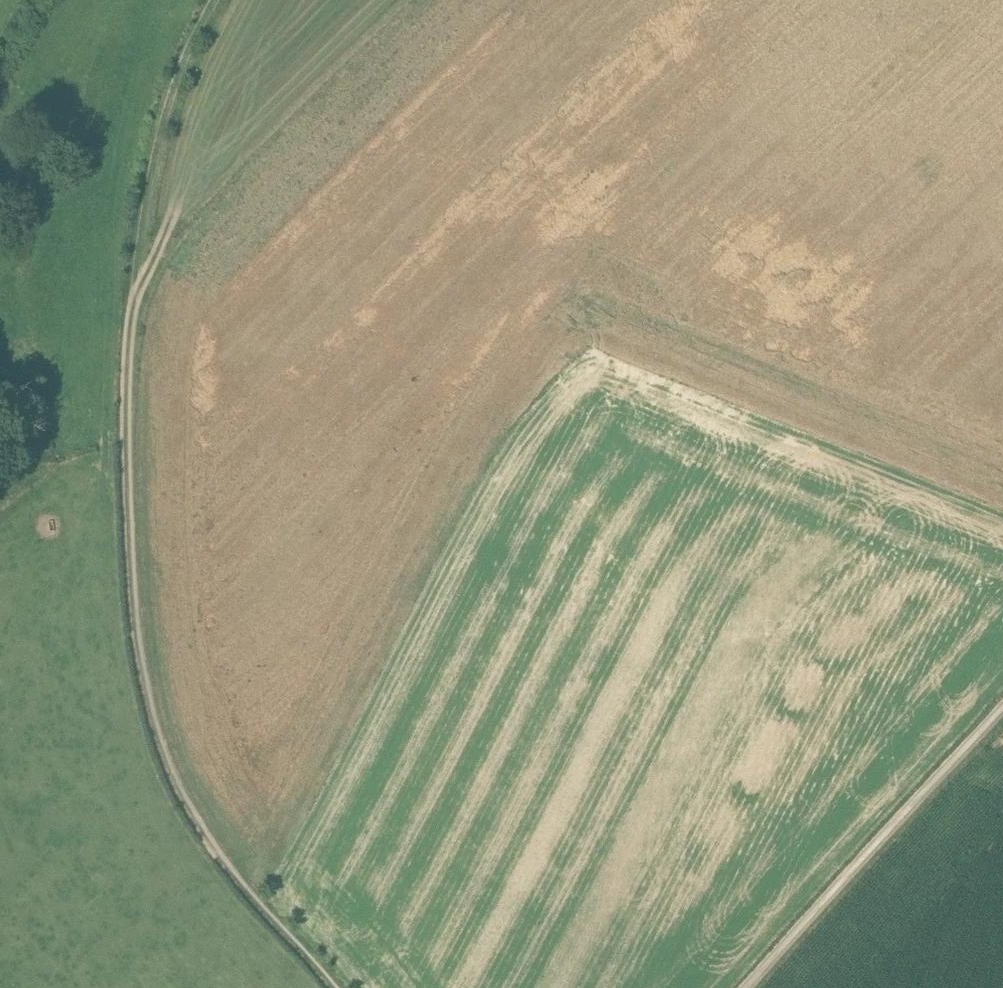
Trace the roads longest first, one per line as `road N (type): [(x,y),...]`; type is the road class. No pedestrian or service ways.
road 1 (track): [(213,0),(166,113),(138,259),(126,410),(134,636),(158,744),(189,817),(332,987)]
road 2 (unclassified): [(745,987),(1002,707)]

